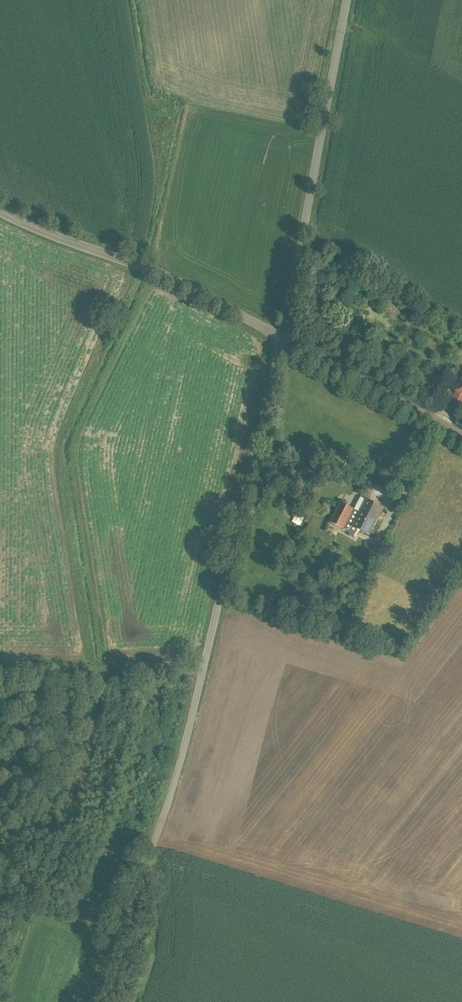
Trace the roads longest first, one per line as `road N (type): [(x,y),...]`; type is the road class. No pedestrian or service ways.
road 1 (unclassified): [(283,339),(165,817),(98,1001)]
road 2 (unclassified): [(345,0),(283,339)]
road 3 (unclassified): [(0,212),(175,280),(283,339)]
road 4 (track): [(0,670),(204,672)]
road 5 (unclassified): [(283,339),(461,435)]

